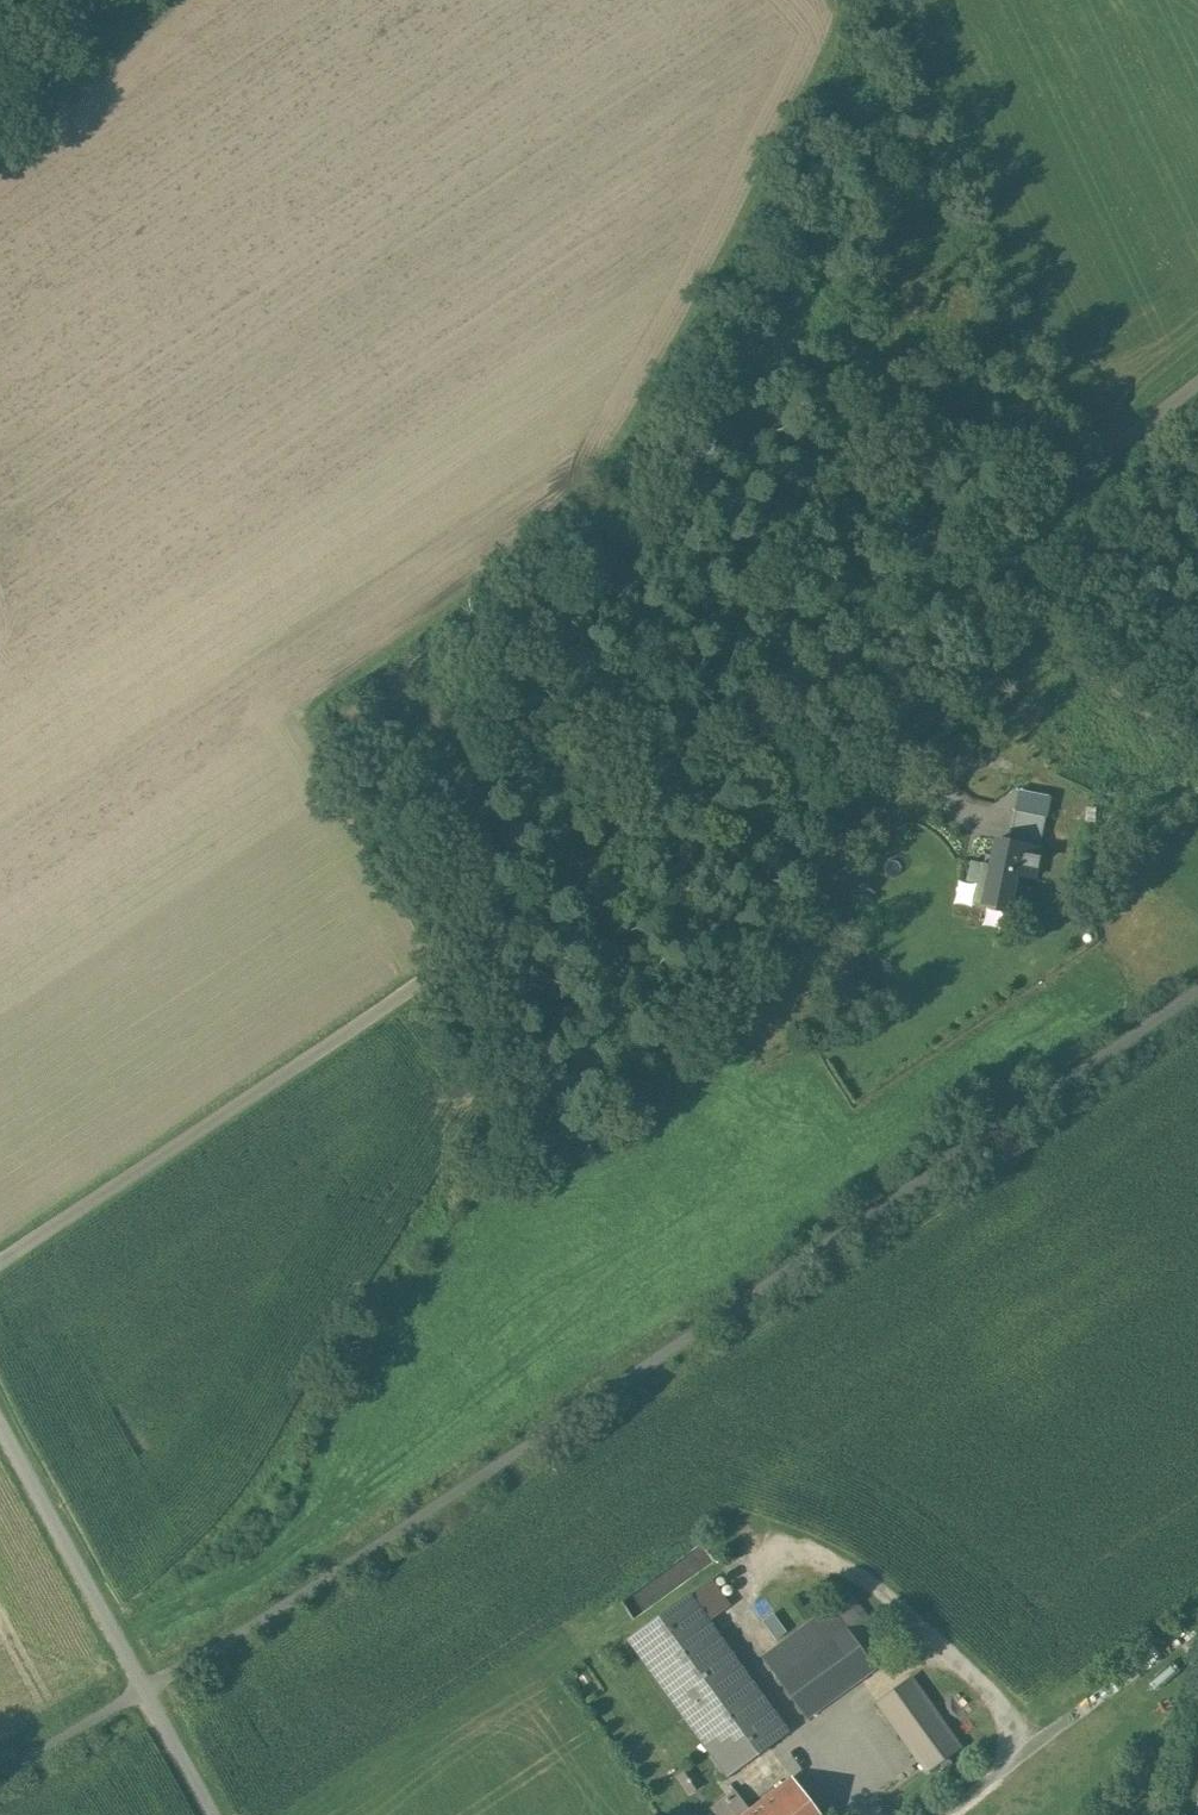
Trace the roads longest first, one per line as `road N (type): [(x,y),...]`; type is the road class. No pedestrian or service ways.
road 1 (unclassified): [(1197,389),(388,1005),(0,1262)]
road 2 (unclassified): [(0,1416),(214,1814)]

